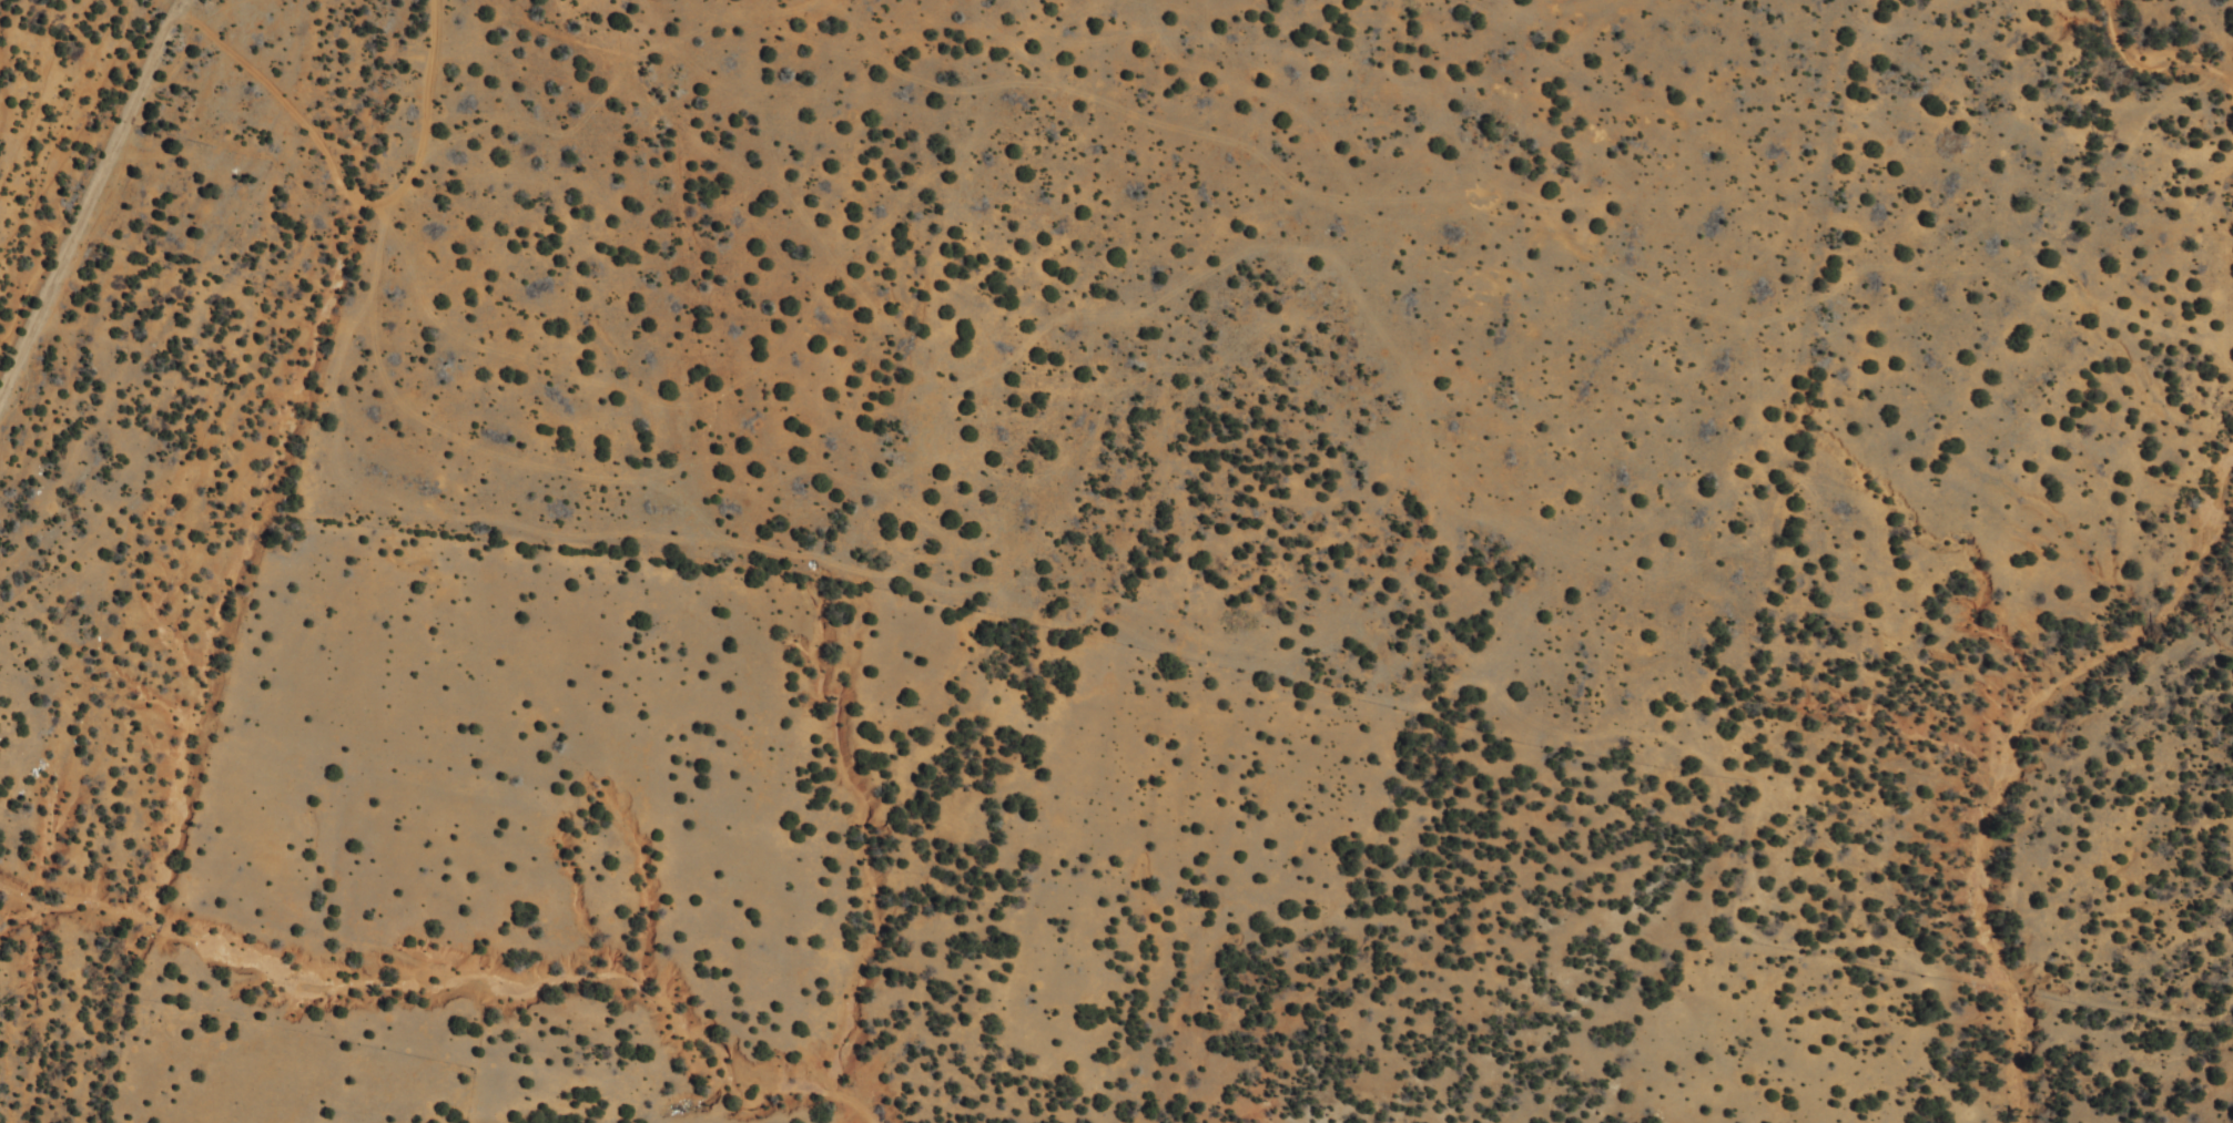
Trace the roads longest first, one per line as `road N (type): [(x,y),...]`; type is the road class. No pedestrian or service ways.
road 1 (residential): [(0,537),(196,99)]

